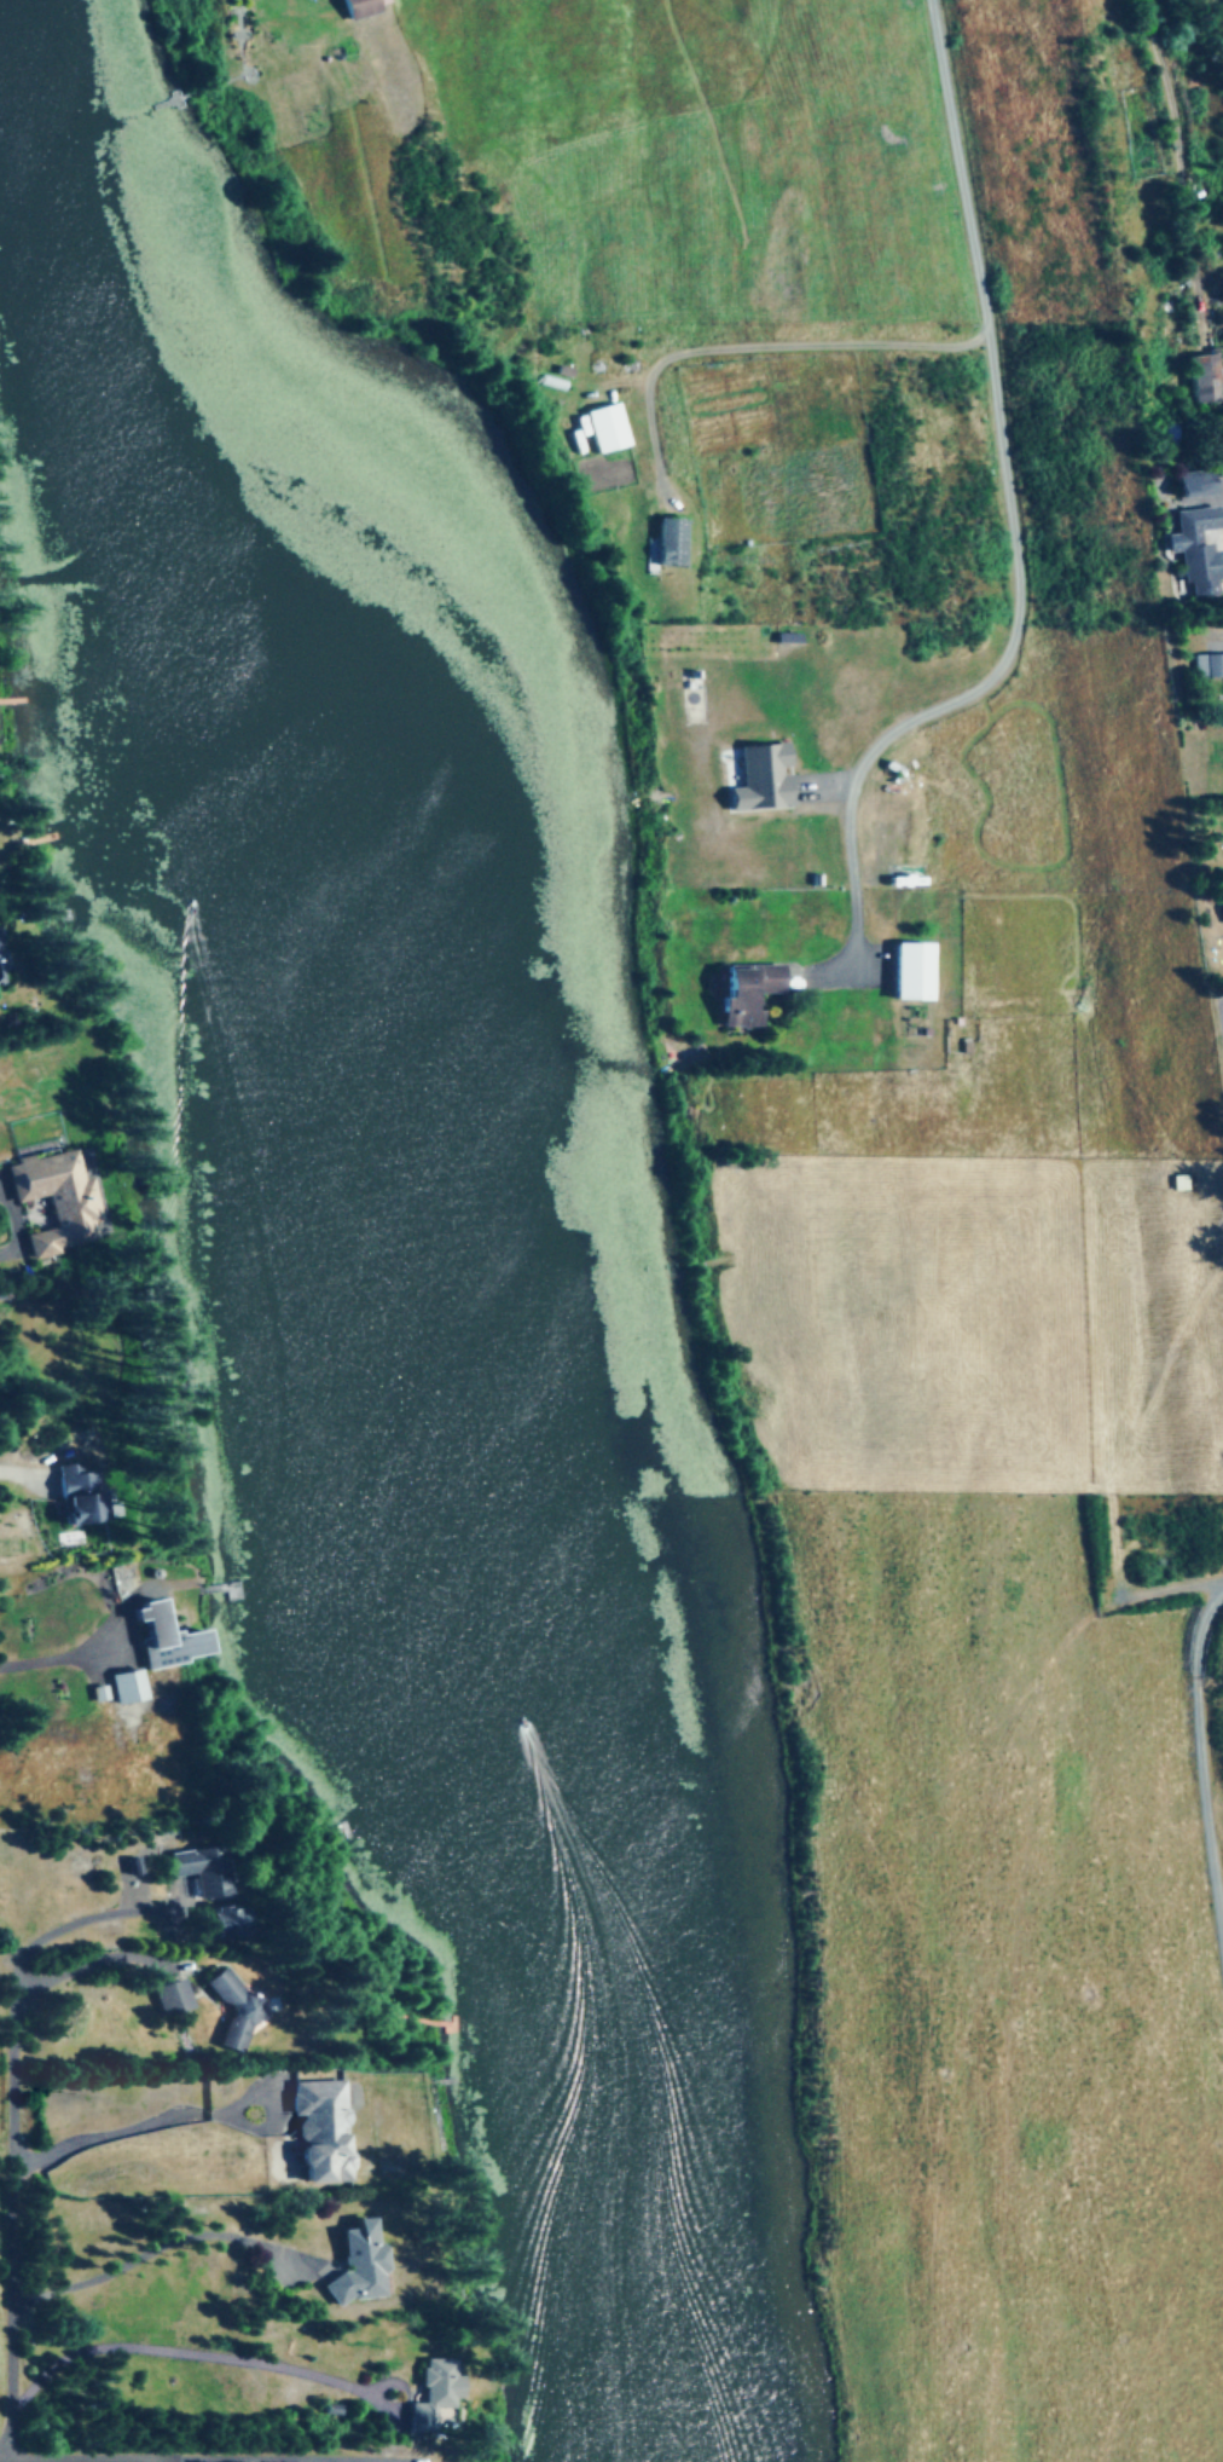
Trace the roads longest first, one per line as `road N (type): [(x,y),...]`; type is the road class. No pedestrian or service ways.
road 1 (residential): [(940,0),(996,322)]
road 2 (residential): [(0,2458),(305,2461)]
road 3 (residential): [(1222,1867),(1207,1757),(1205,1654),(1222,1598)]
road 4 (track): [(1,1458),(54,1414),(64,1399),(65,1354),(83,1336)]

